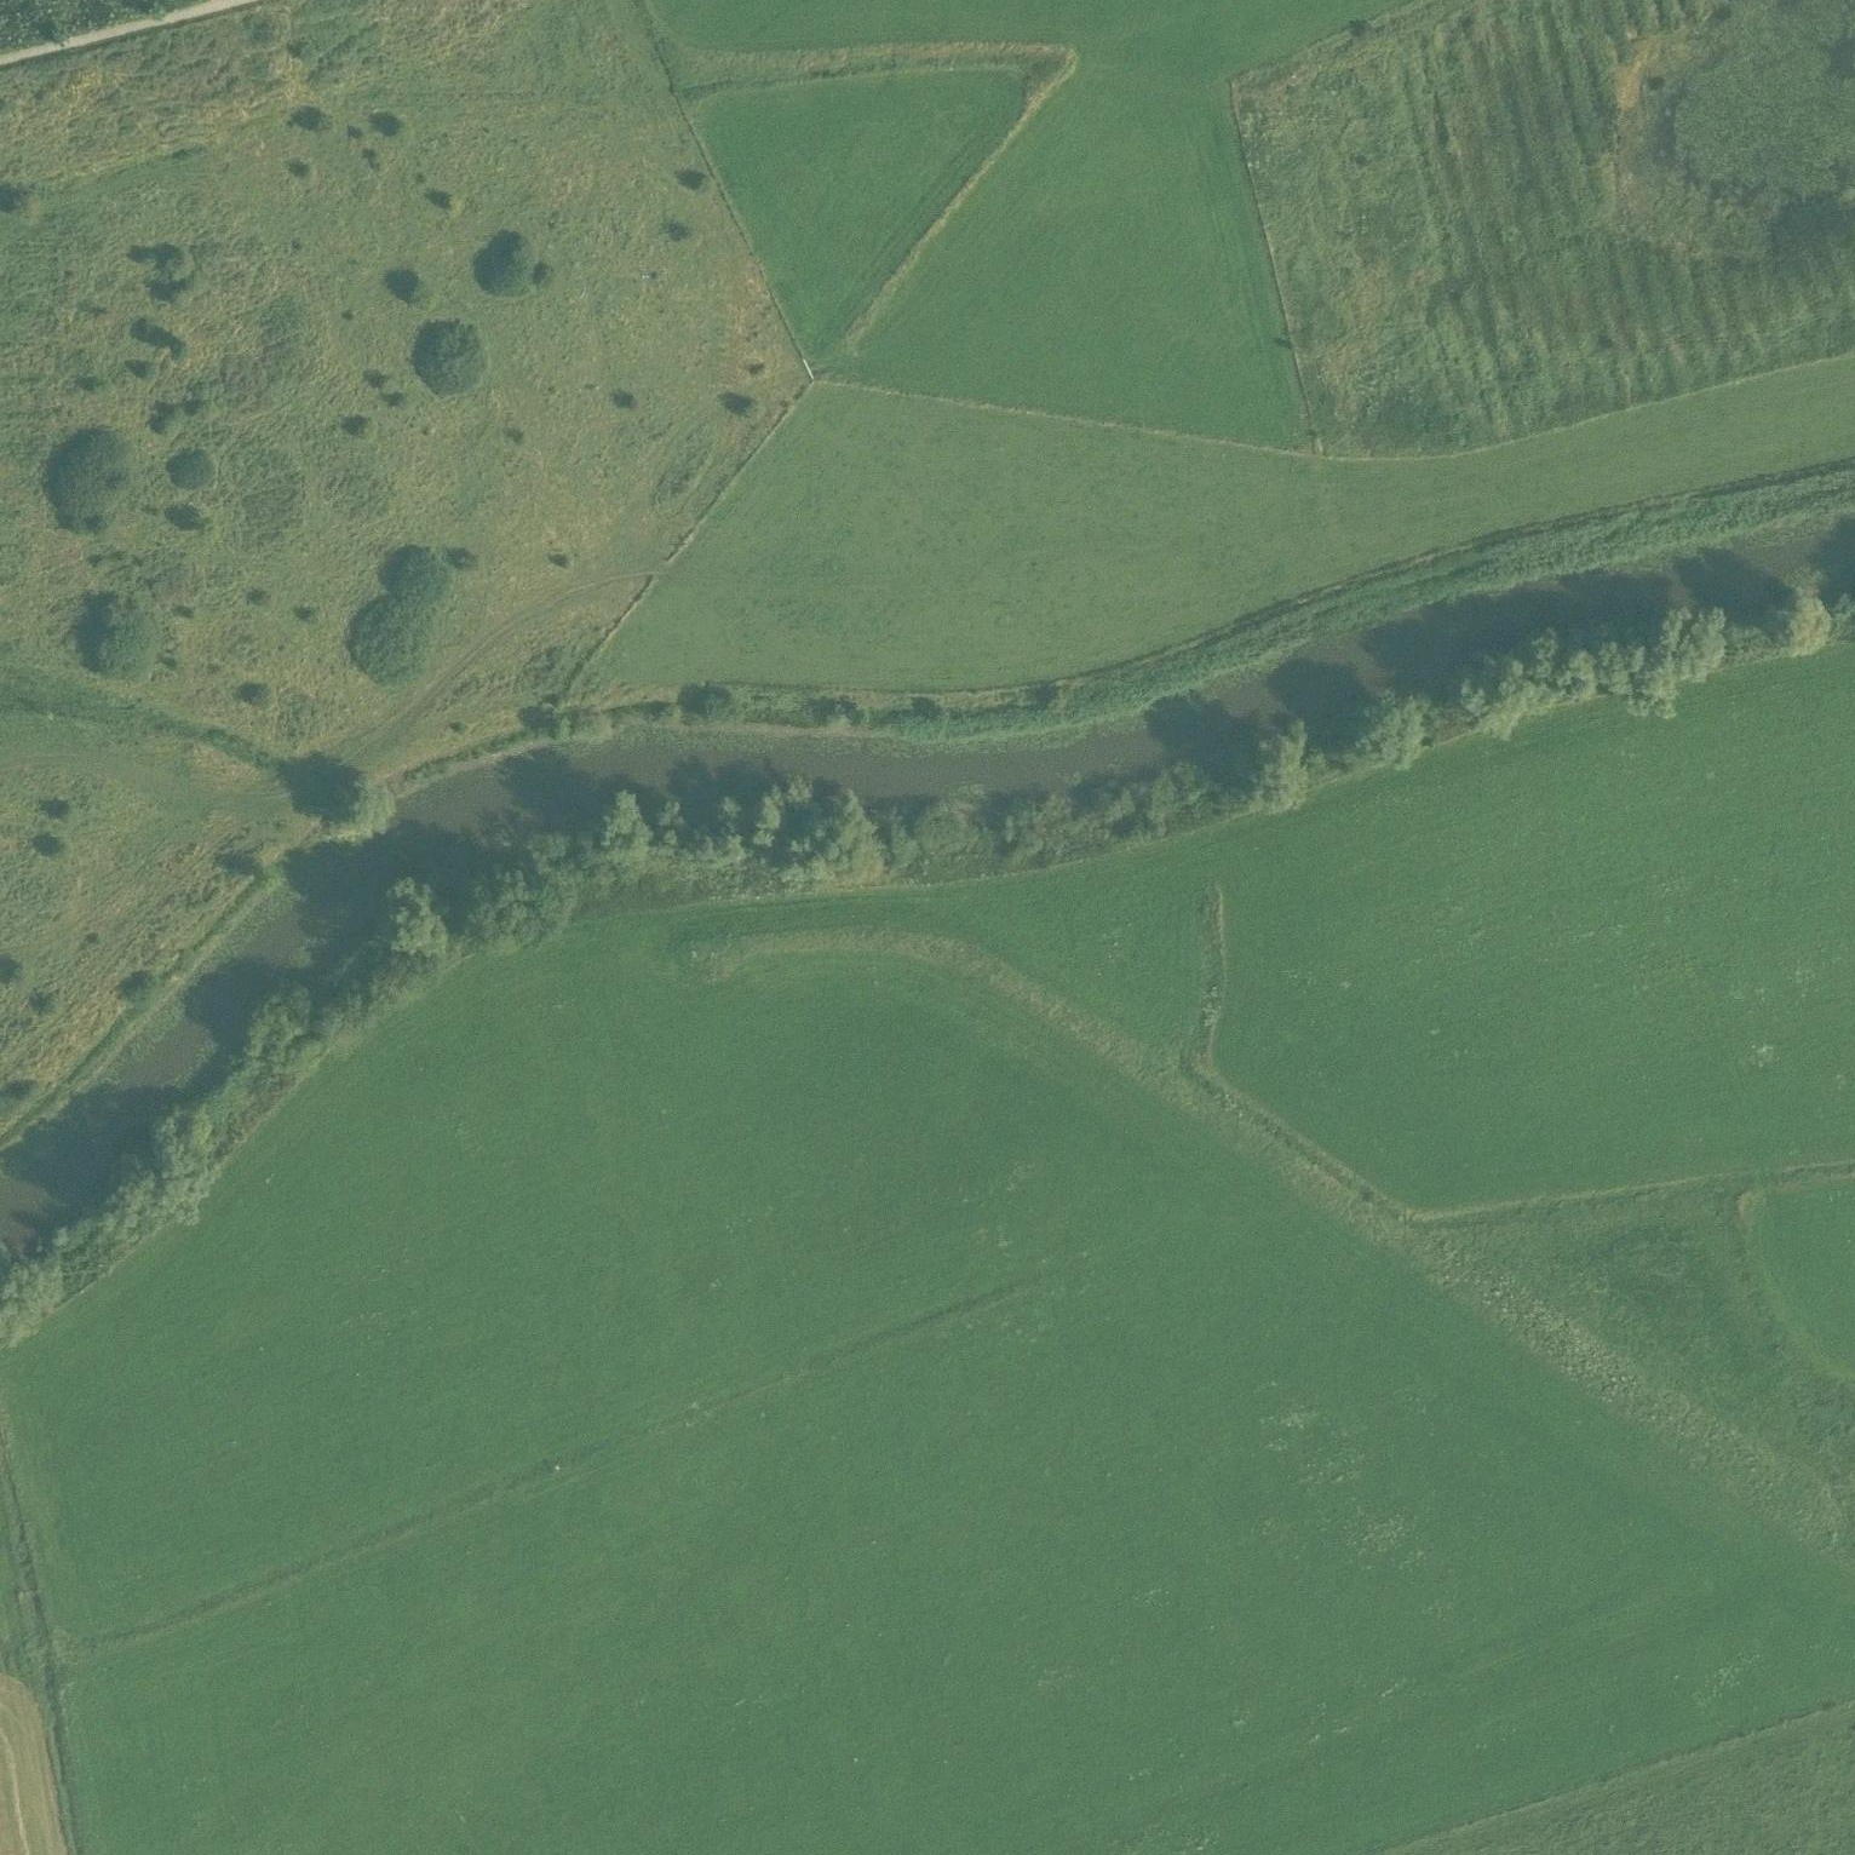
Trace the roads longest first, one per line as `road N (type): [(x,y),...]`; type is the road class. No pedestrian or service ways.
road 1 (track): [(0,771),(100,761),(206,787),(277,793),(326,773),(411,714),(543,596),(657,525)]

